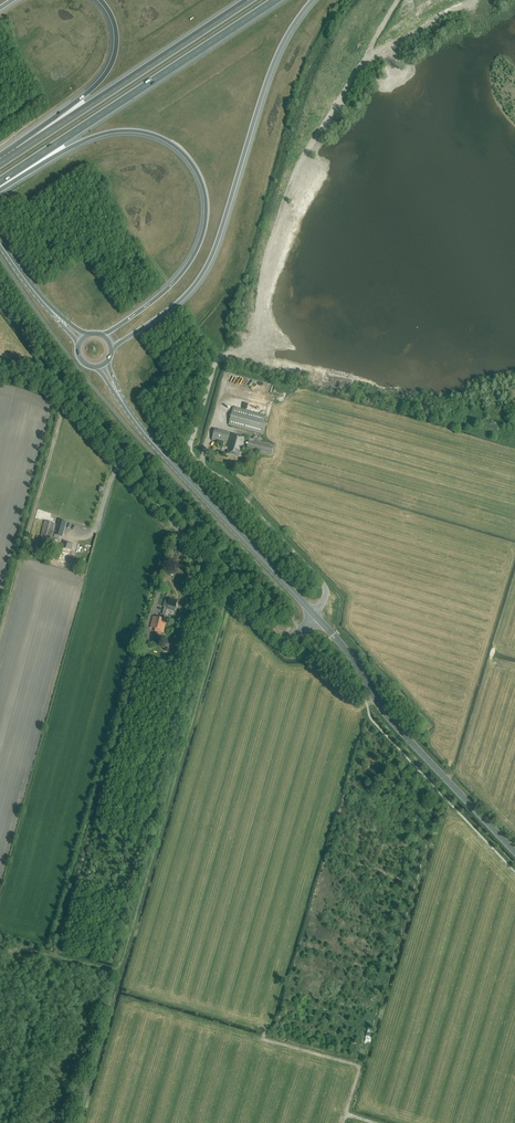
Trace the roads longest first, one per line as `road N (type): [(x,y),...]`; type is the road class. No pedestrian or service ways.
road 1 (motorway): [(0,187),(108,133),(152,134),(189,160),(206,205),(197,248),(156,300),(103,335)]
road 2 (unclassified): [(0,376),(60,394),(271,631),(297,634),(315,616)]
road 3 (motorway): [(111,349),(186,296),(206,270),(279,58),(316,0)]
road 4 (motorway): [(0,181),(276,0)]
road 5 (tertiary): [(514,852),(389,719),(315,616)]
road 6 (tertiary): [(315,616),(125,405)]
road 7 (motorway): [(249,0),(20,151)]
road 8 (track): [(259,312),(267,256),(299,164),(361,65)]
road 9 (motorway): [(100,0),(115,29),(110,67),(20,151)]

